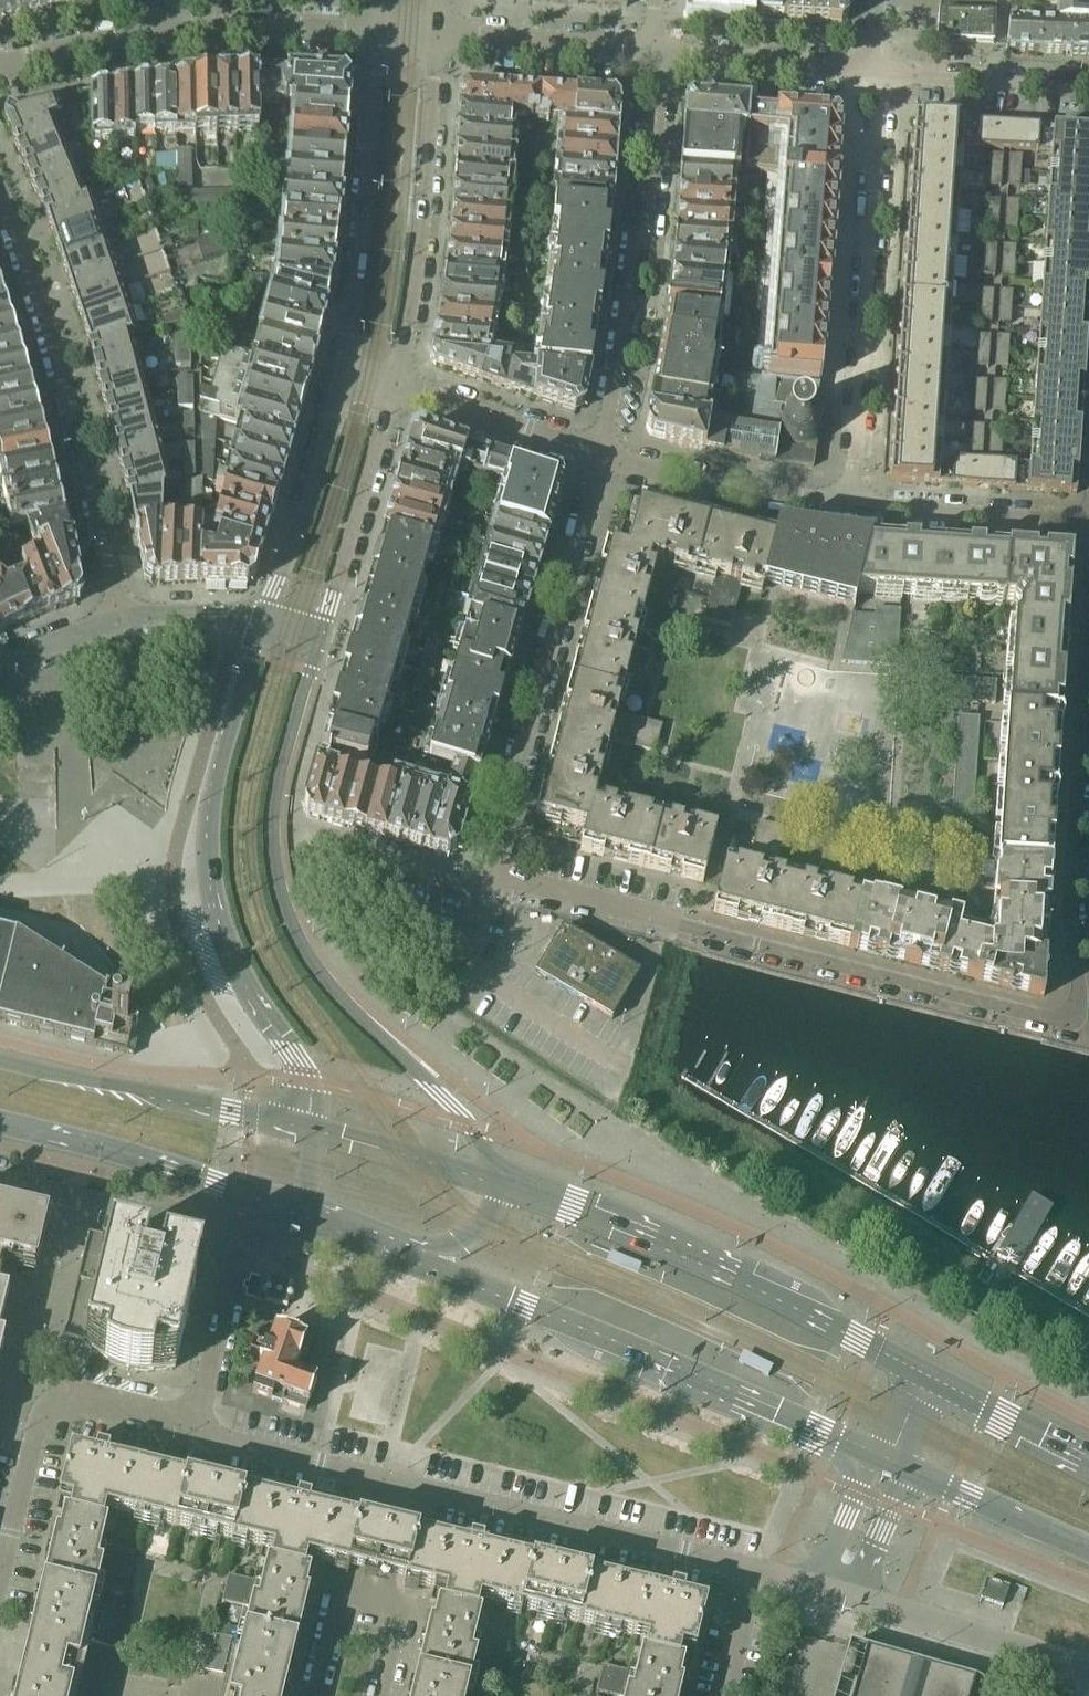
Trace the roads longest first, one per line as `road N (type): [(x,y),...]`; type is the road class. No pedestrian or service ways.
road 1 (residential): [(1088,521),(1064,881),(1077,995),(1068,1015),(1033,1016),(526,885),(488,884)]
road 2 (residential): [(508,1184),(469,1126),(340,998),(295,932),(277,885),(274,789),(319,633)]
road 3 (secondary): [(388,1244),(875,1454)]
road 4 (secondary): [(924,1377),(762,1294),(508,1184)]
road 5 (residential): [(488,884),(600,454)]
road 6 (residential): [(0,197),(48,331),(123,621)]
road 7 (residential): [(850,505),(879,72)]
road 8 (residential): [(198,1425),(232,1278),(222,1252),(199,1235),(0,1183)]
road 9 (residential): [(654,54),(661,82),(648,232),(630,270),(600,454)]
road 10 (unclassified): [(755,1570),(398,1482)]
road 11 (residential): [(395,388),(416,256),(434,35)]
road 12 (residential): [(379,30),(362,236),(341,374)]
road 13 (unclassified): [(0,1596),(37,1433),(51,1414),(89,1402),(198,1425)]
road 14 (secondary): [(0,1129),(303,1211)]
road 15 (secondary): [(306,1129),(0,1064)]
road 16 (residential): [(204,877),(226,964),(291,1079),(306,1129)]
road 17 (residential): [(259,618),(203,833),(204,877)]
road 18 (residential): [(341,374),(304,515),(259,618)]
road 19 (residential): [(319,633),(395,388)]
road 20 (residential): [(600,454),(850,505)]
road 21 (unclassified): [(1088,1670),(855,1598)]
road 22 (residential): [(850,505),(1088,521)]
road 23 (residential): [(153,33),(379,30)]
road 24 (residential): [(654,54),(879,72)]
road 25 (residential): [(434,35),(654,54)]
road 26 (residential): [(395,388),(600,454)]
road 27 (unclassified): [(398,1482),(224,1444),(198,1425)]
road 28 (residential): [(879,72),(1088,87)]
road 29 (secondary): [(508,1184),(306,1129)]
road 30 (residential): [(204,877),(0,887)]
road 31 (secondary): [(907,1469),(1088,1552)]
road 32 (secondary): [(1088,1465),(924,1377)]
road 33 (residential): [(488,884),(326,843)]
road 34 (residential): [(0,66),(153,33)]
road 35 (residential): [(388,1244),(457,1242),(473,1233),(508,1184)]
road 36 (unclassified): [(875,1454),(816,1587)]
road 37 (unclassified): [(855,1598),(907,1469)]
road 38 (residential): [(123,621),(214,611),(259,618)]
road 39 (residential): [(0,669),(123,621)]
road 40 (residential): [(371,1594),(339,1602),(316,1695)]
road 41 (residential): [(755,1570),(724,1695)]

